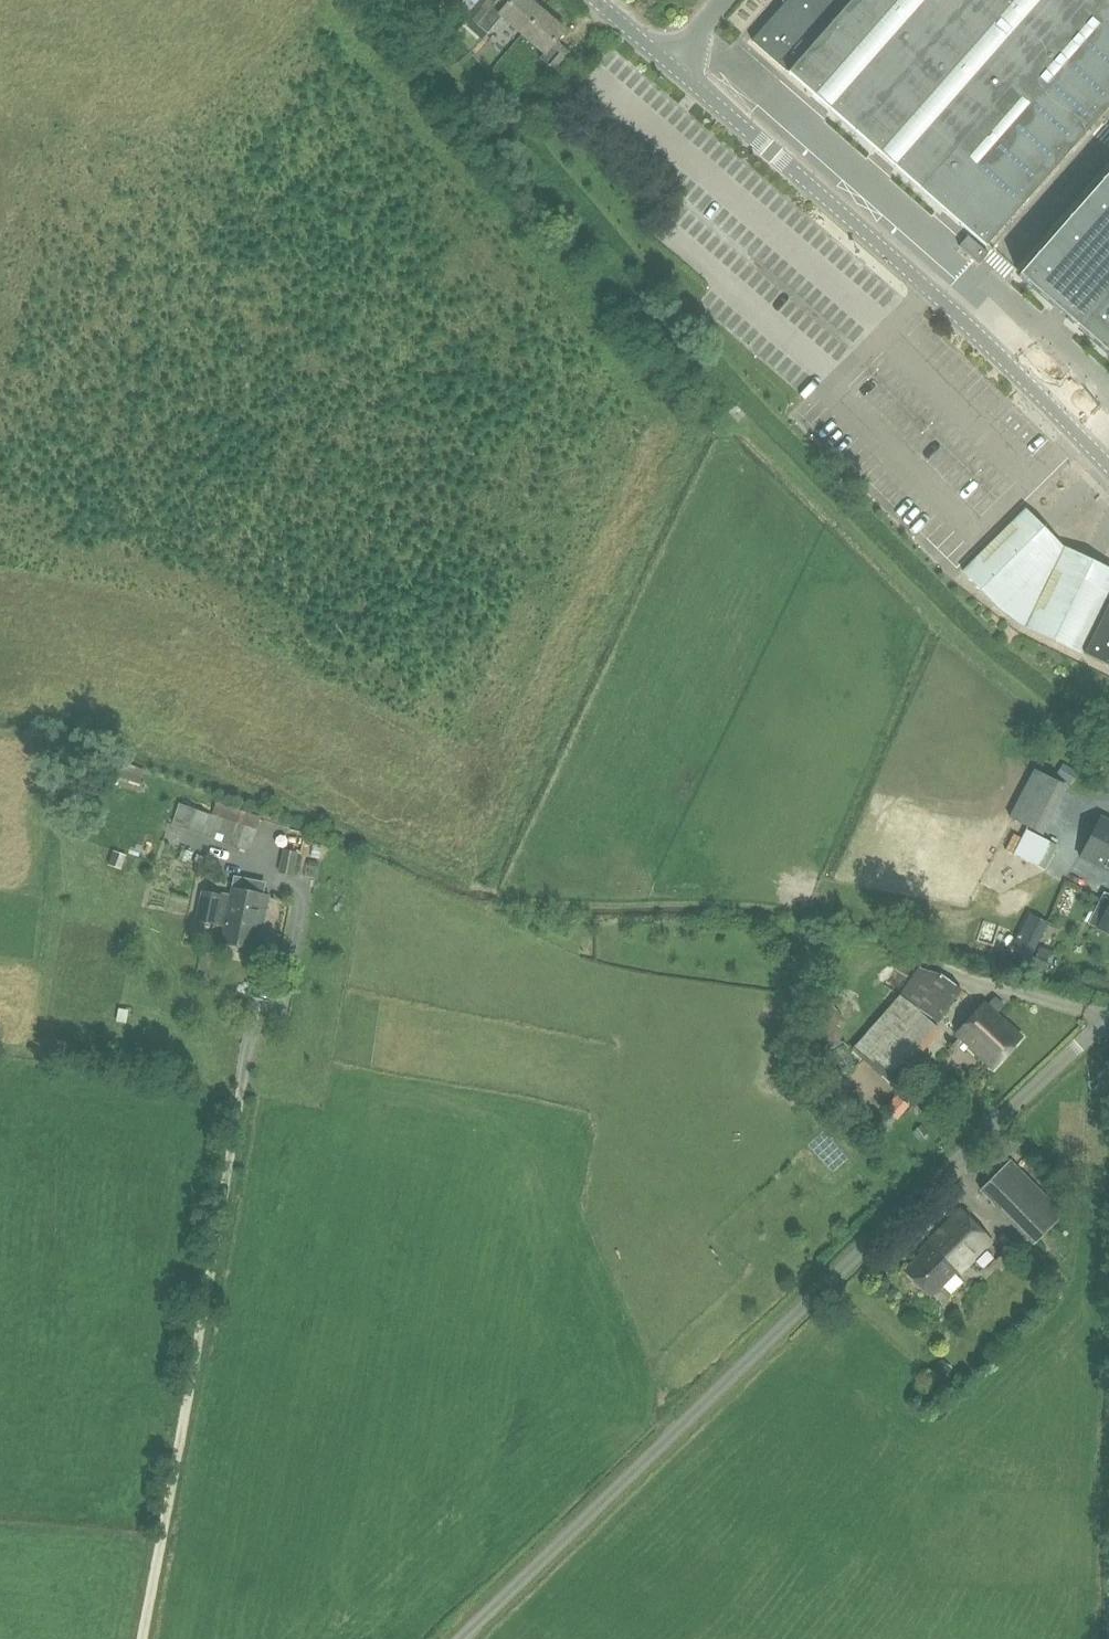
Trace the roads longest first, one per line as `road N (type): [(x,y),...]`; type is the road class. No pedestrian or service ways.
road 1 (unclassified): [(458,1638),(1108,1014)]
road 2 (unclassified): [(141,1638),(257,1010)]
road 3 (unclassified): [(1108,464),(927,289),(670,63)]

